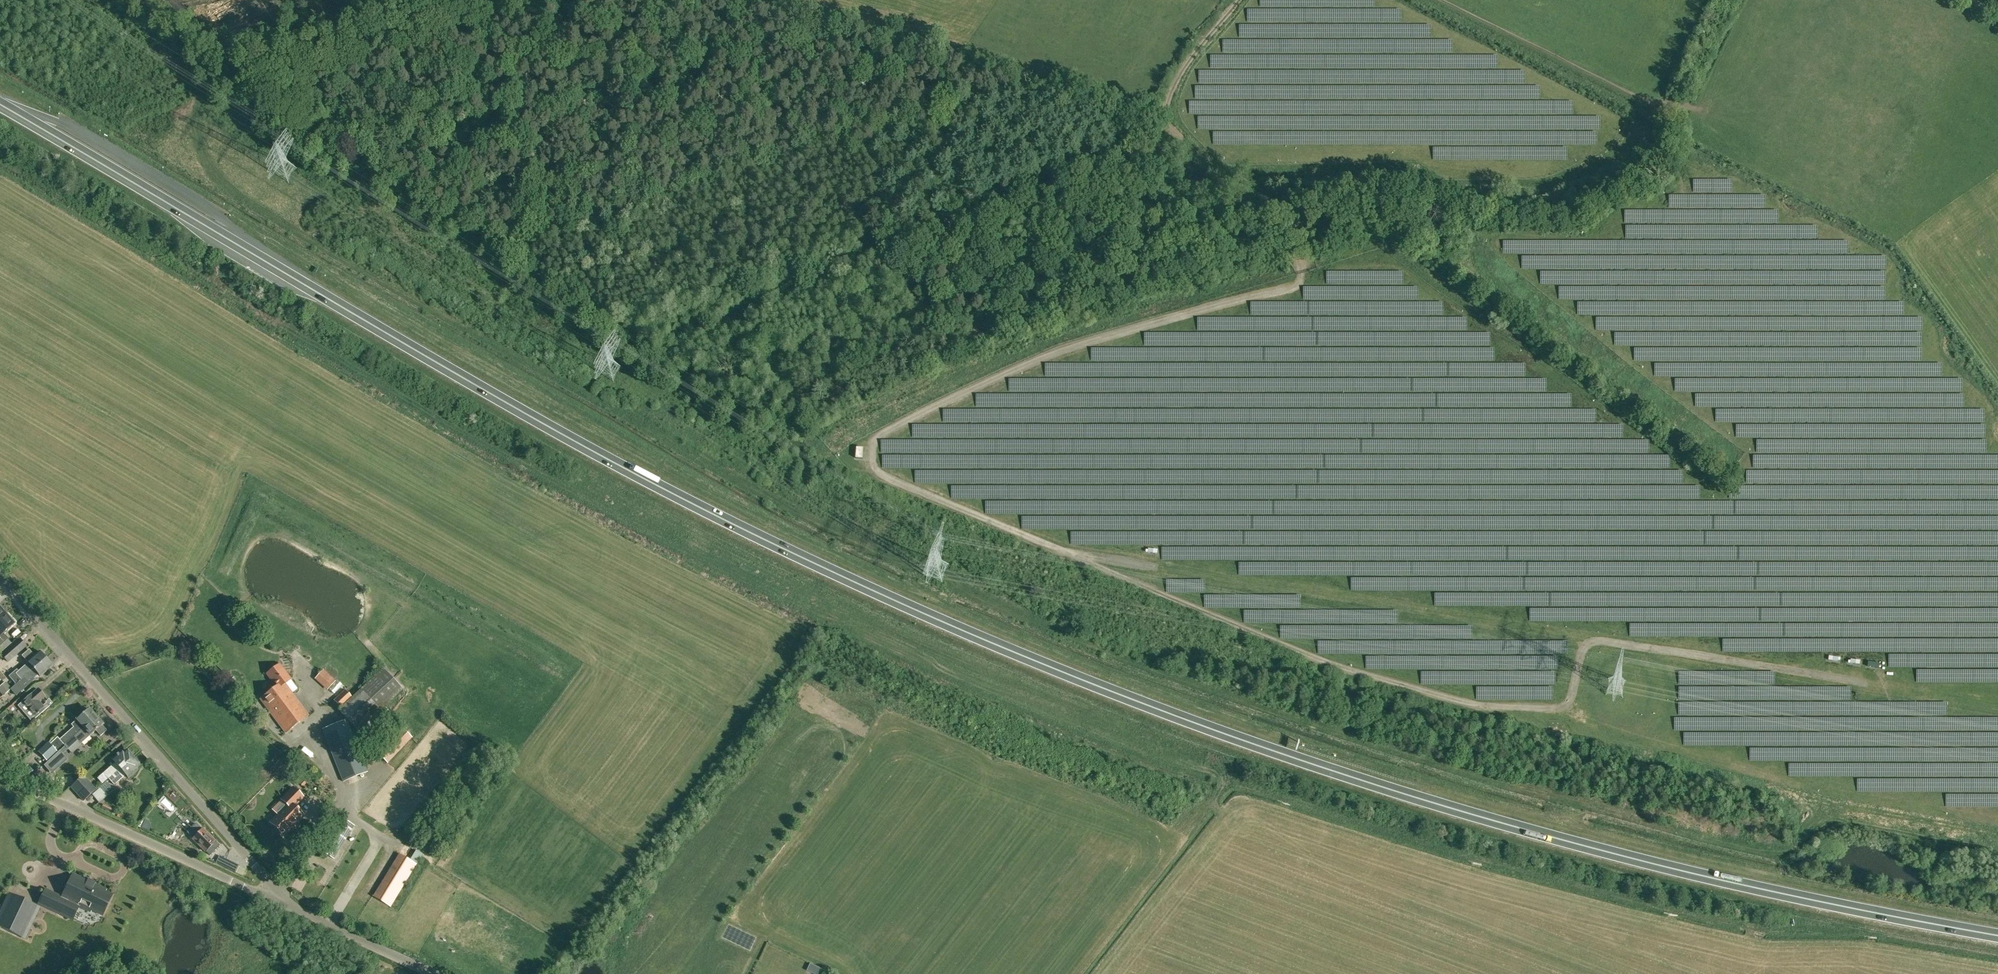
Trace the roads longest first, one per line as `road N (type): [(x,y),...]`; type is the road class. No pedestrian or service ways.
road 1 (trunk): [(0,104),(641,478),(1036,662),(1451,809),(1768,891),(1997,936)]
road 2 (unclassified): [(289,904),(0,582)]
road 3 (unclassified): [(289,904),(0,774)]
road 4 (unclassified): [(440,973),(289,904)]

